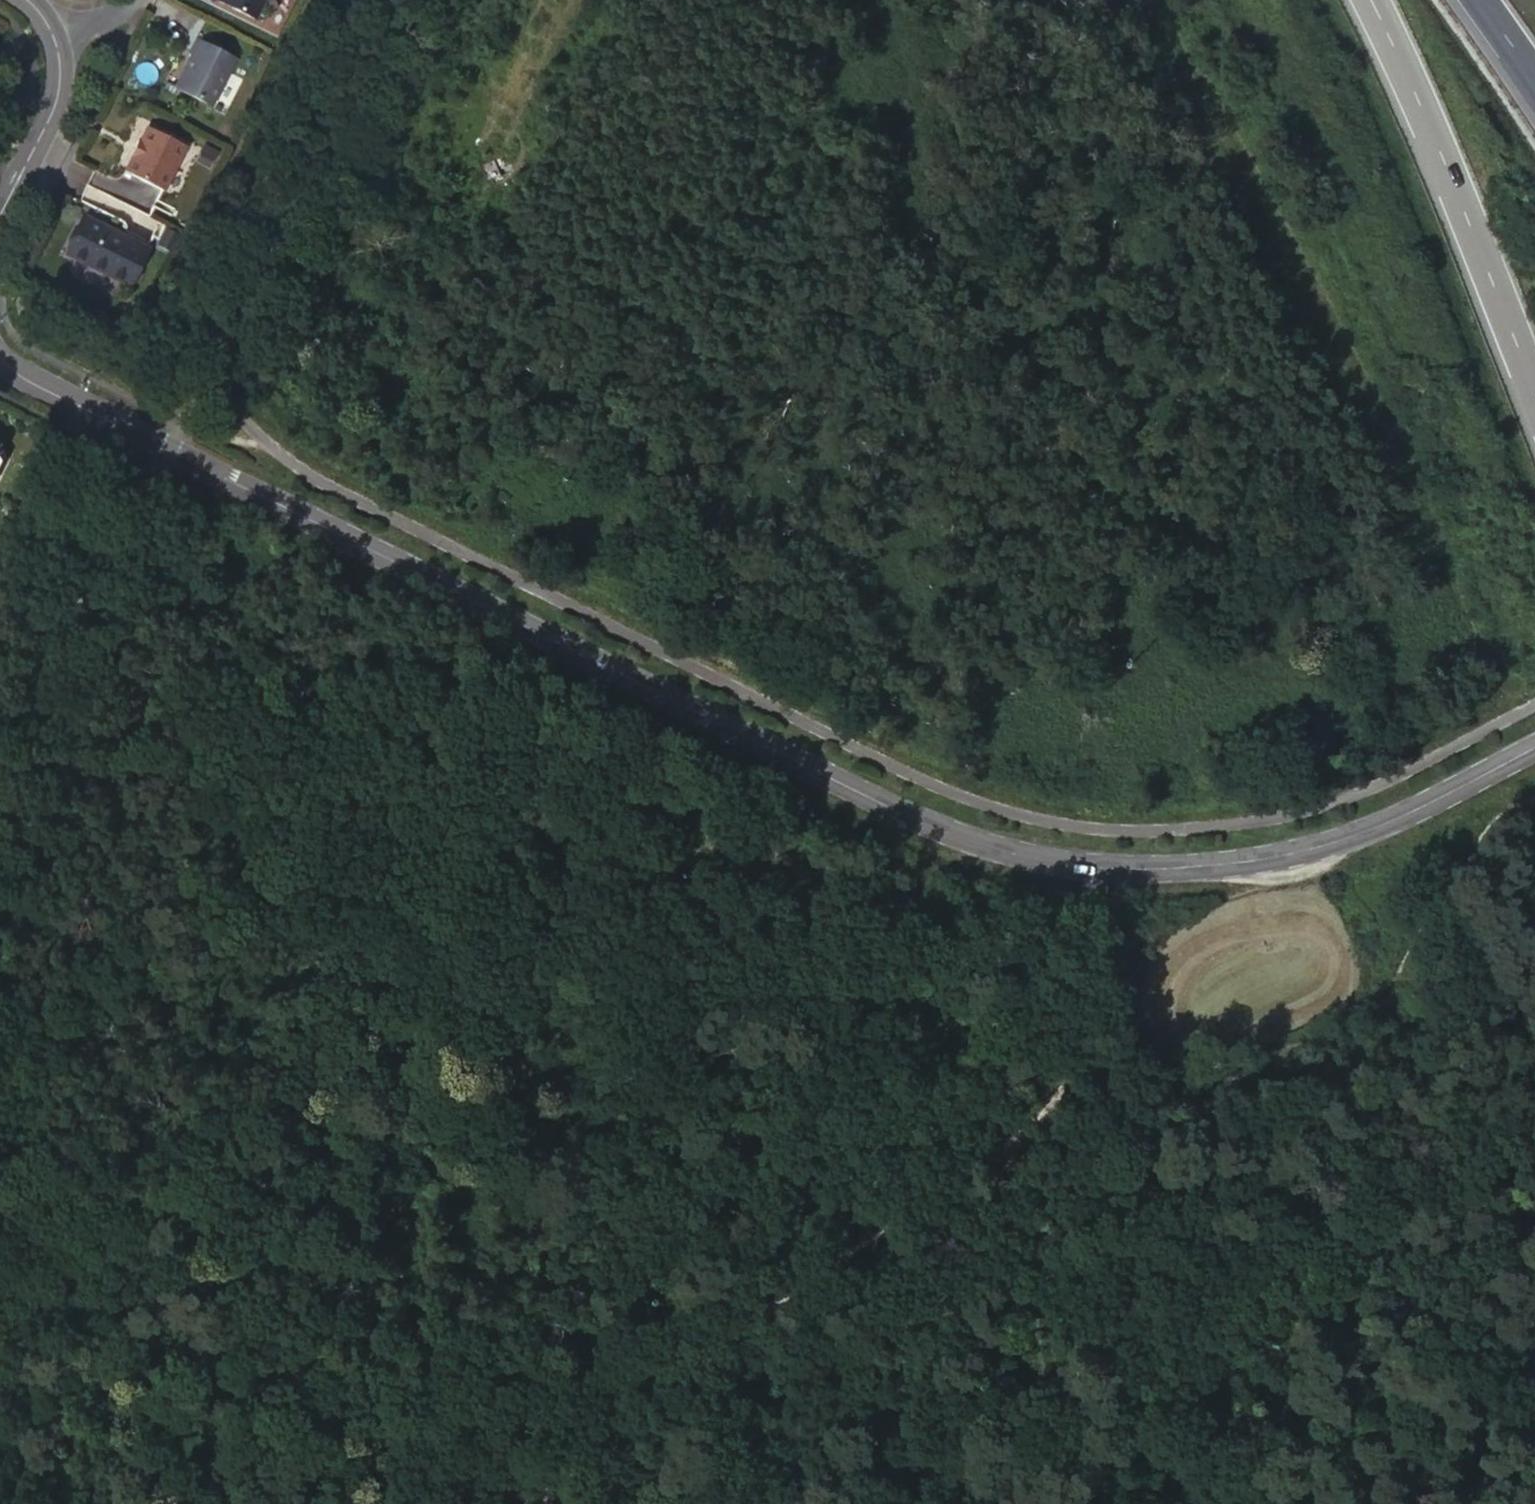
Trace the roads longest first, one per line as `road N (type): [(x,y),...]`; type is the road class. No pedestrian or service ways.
road 1 (tertiary): [(0,358),(27,380),(879,802),(1012,853),(1135,869),(1274,858),(1404,816),(1534,749)]
road 2 (track): [(1111,1060),(1029,1109),(700,1359),(538,1503)]
road 3 (trunk): [(1372,0),(1534,386)]
road 4 (tertiary): [(52,35),(58,99),(0,215)]

